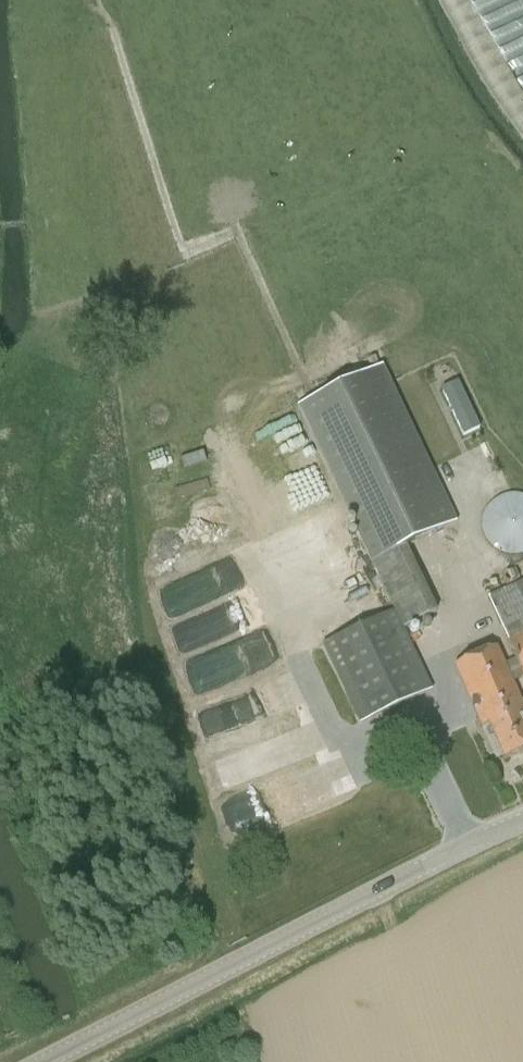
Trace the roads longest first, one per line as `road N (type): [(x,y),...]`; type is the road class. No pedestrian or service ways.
road 1 (tertiary): [(43,1061),(522,821)]

